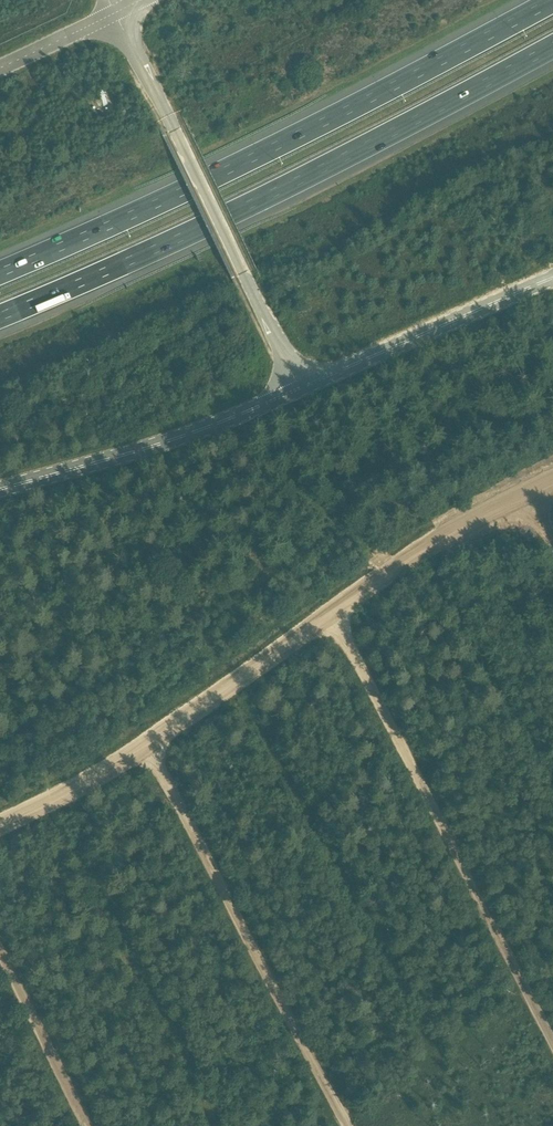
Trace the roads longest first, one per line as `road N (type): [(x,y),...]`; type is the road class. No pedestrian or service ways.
road 1 (track): [(0,820),(86,782),(324,618),(552,482)]
road 2 (motorway): [(552,1),(307,130),(0,273)]
road 3 (motorway): [(0,317),(240,210),(552,46)]

